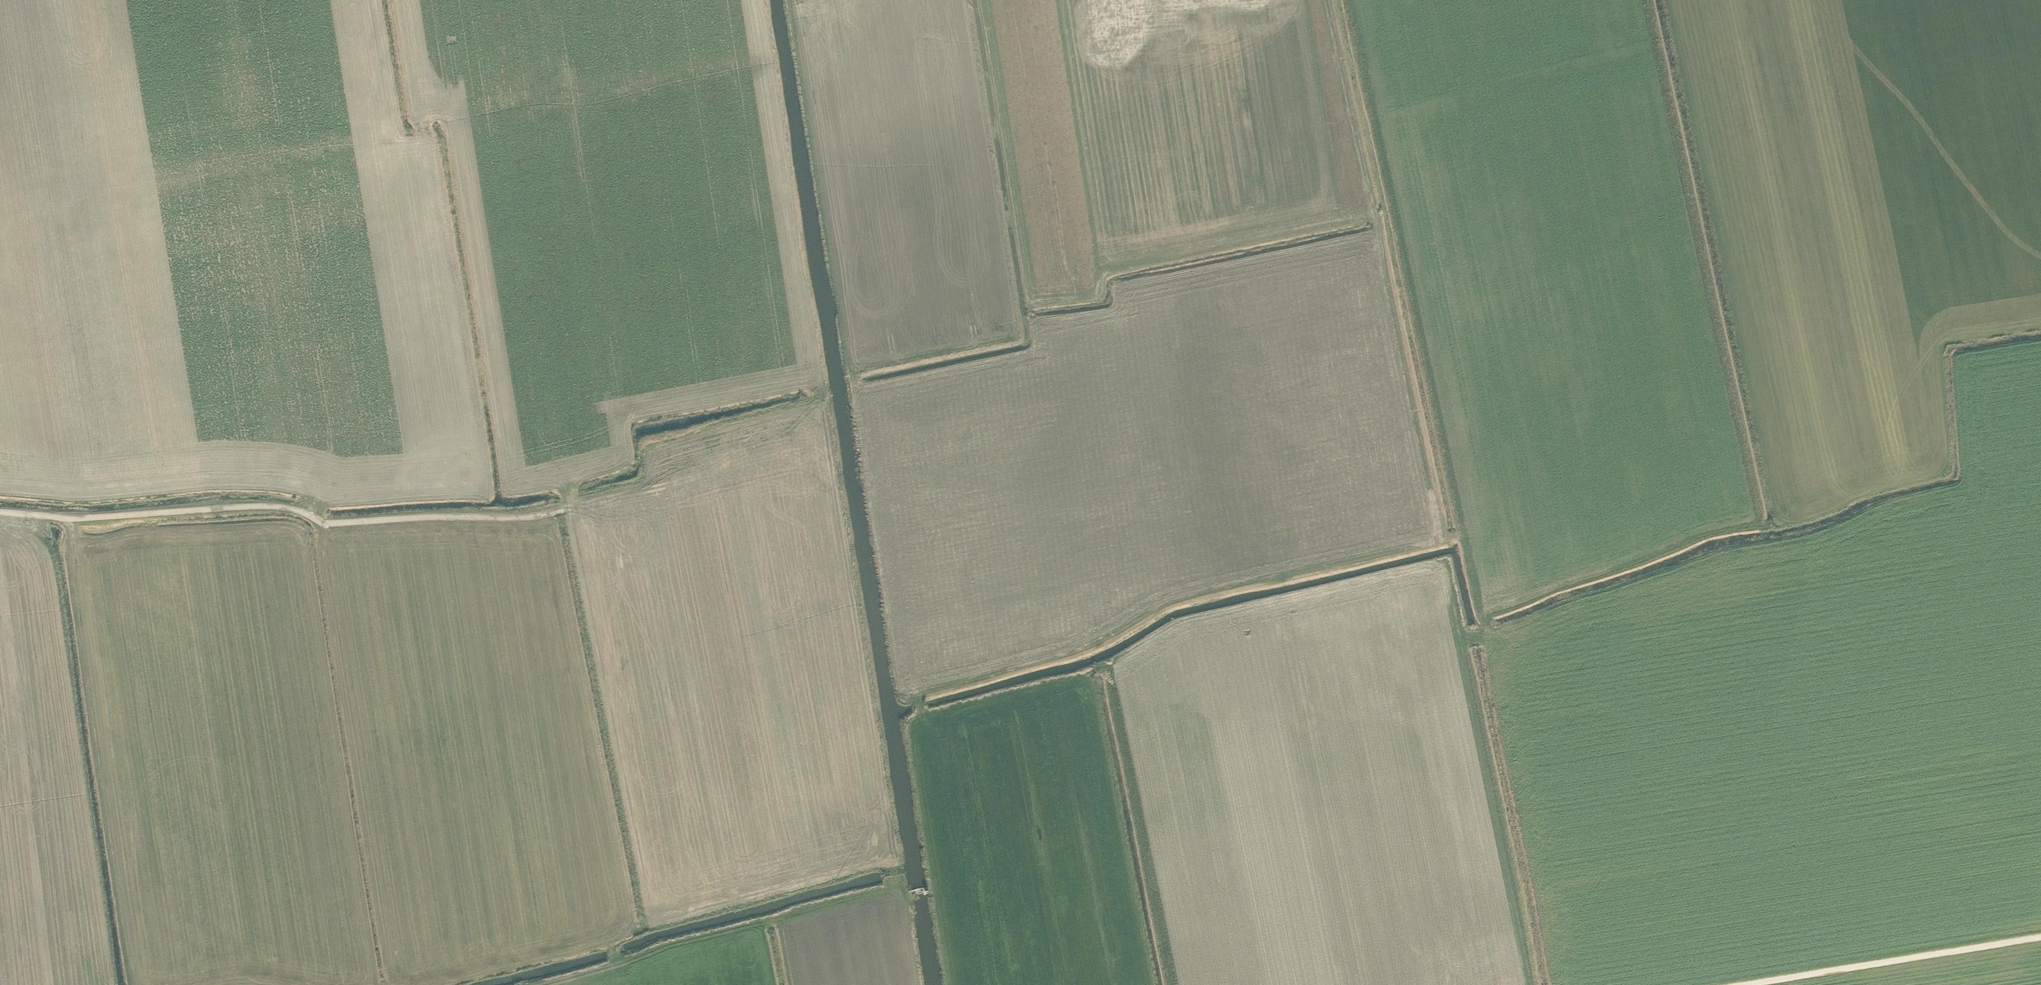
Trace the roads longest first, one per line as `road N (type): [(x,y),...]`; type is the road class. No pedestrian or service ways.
road 1 (track): [(1749,984),(2040,938)]
road 2 (track): [(1330,0),(1378,236)]

